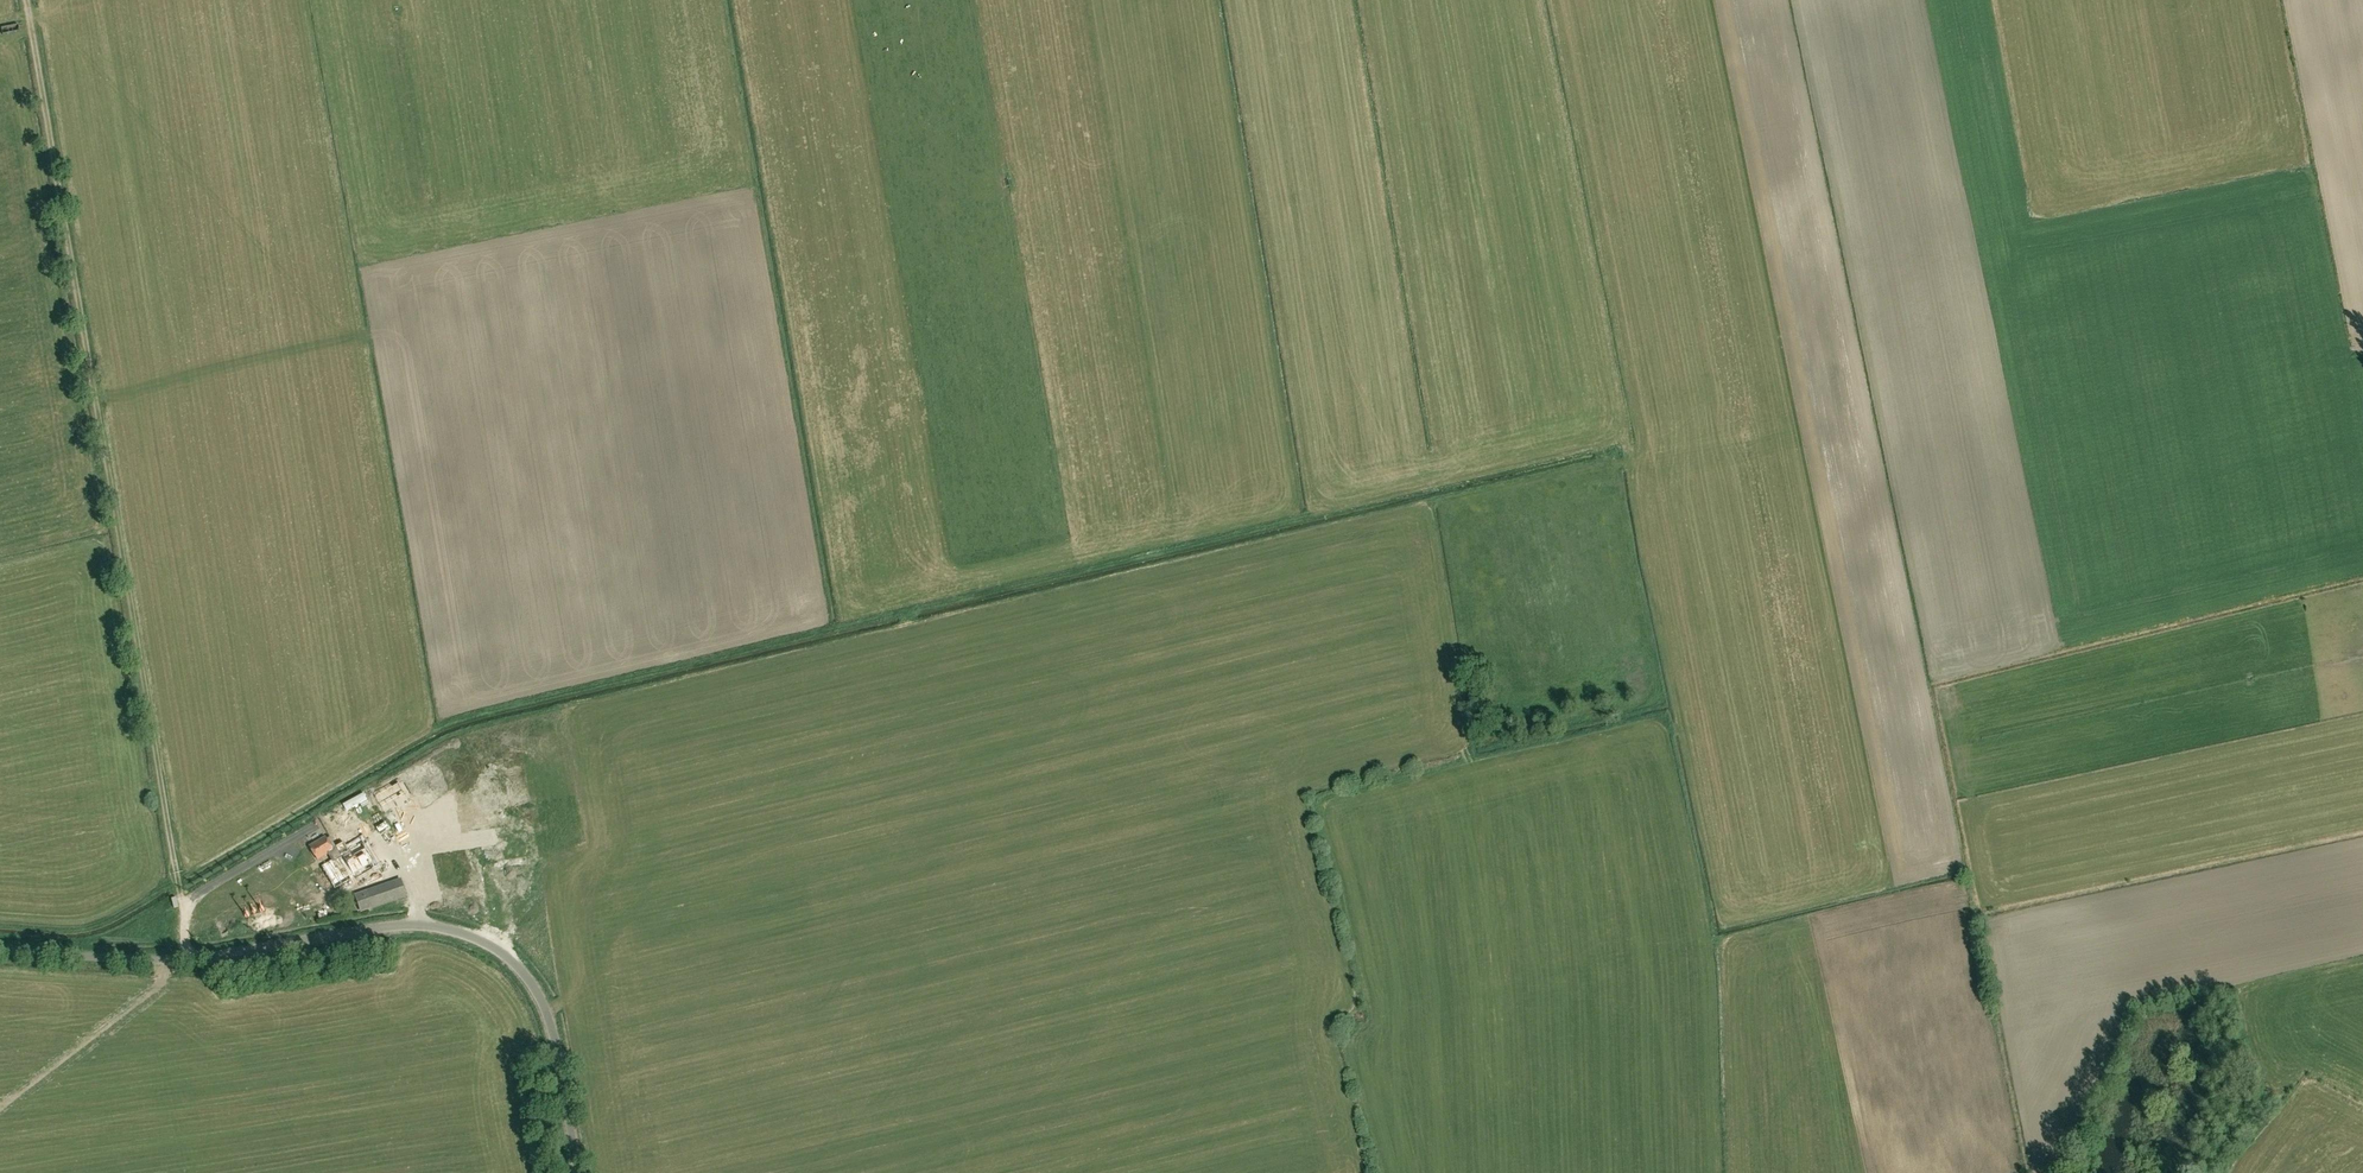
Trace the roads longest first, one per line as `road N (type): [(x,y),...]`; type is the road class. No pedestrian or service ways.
road 1 (track): [(27,0),(189,960)]
road 2 (unclassified): [(577,1172),(540,998),(516,963),(458,931),(396,927),(211,960),(0,952)]

